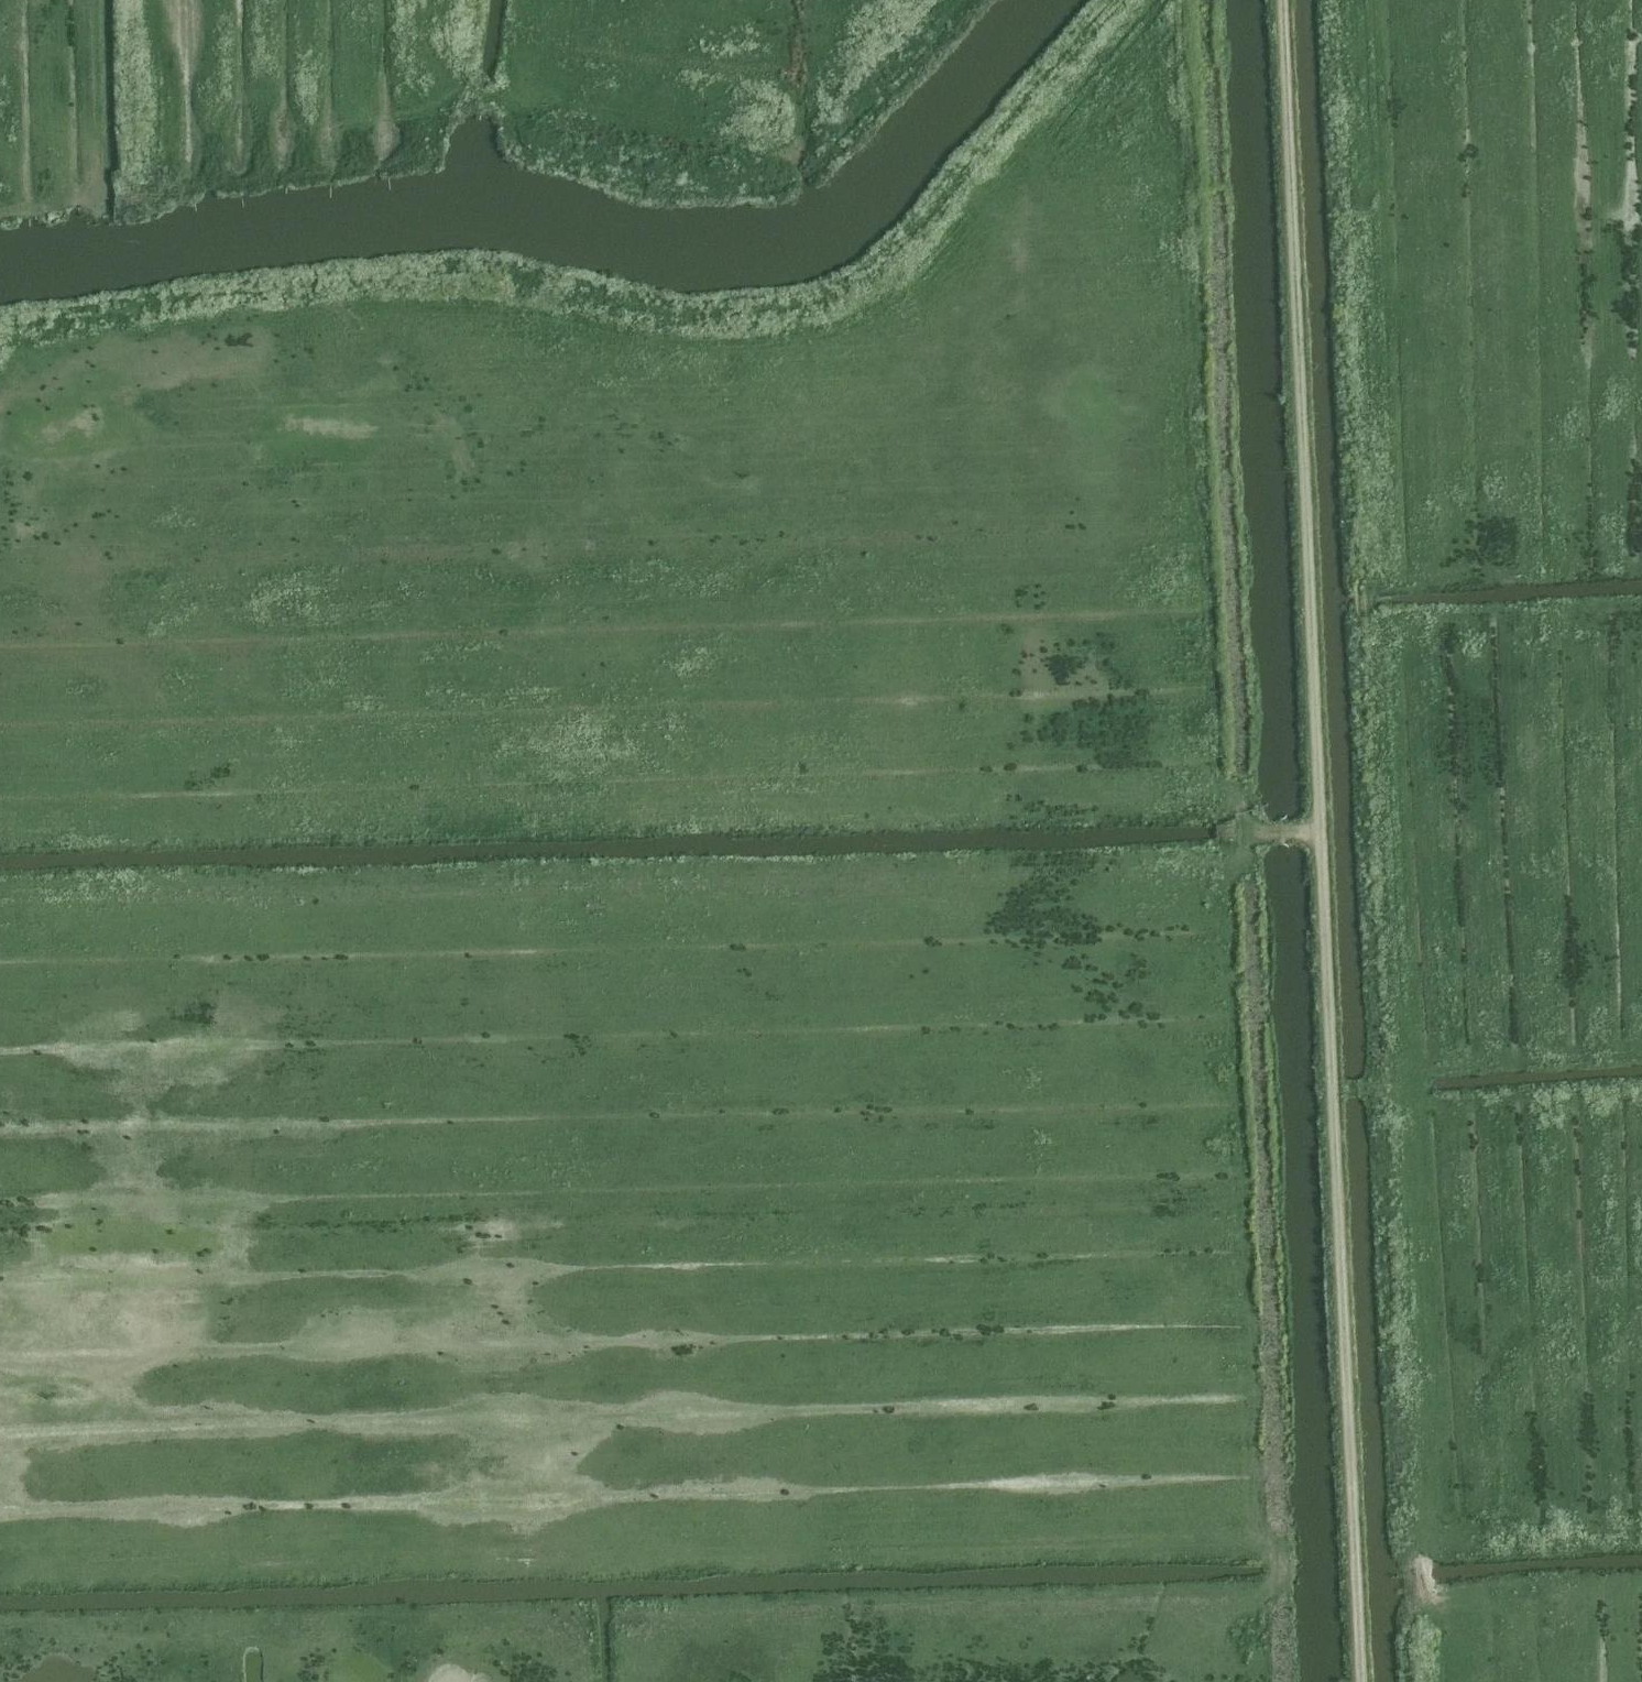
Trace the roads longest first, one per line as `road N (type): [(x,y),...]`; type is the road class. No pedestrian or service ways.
road 1 (track): [(1362,1681),(1283,0)]

